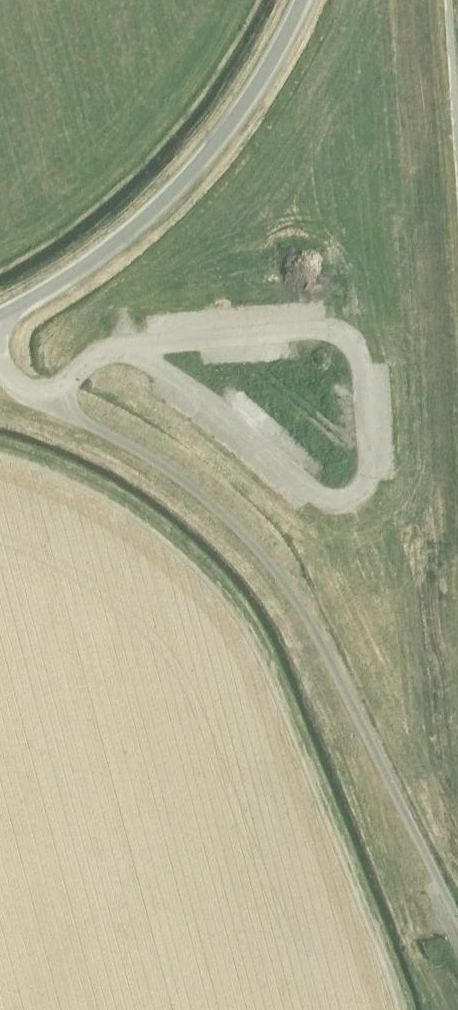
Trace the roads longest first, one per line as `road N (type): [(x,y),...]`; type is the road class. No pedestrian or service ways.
road 1 (unclassified): [(438,882),(316,635),(256,549),(172,472),(24,389),(0,361)]
road 2 (unclassified): [(0,315),(114,240),(196,164),(265,70),(300,0)]

